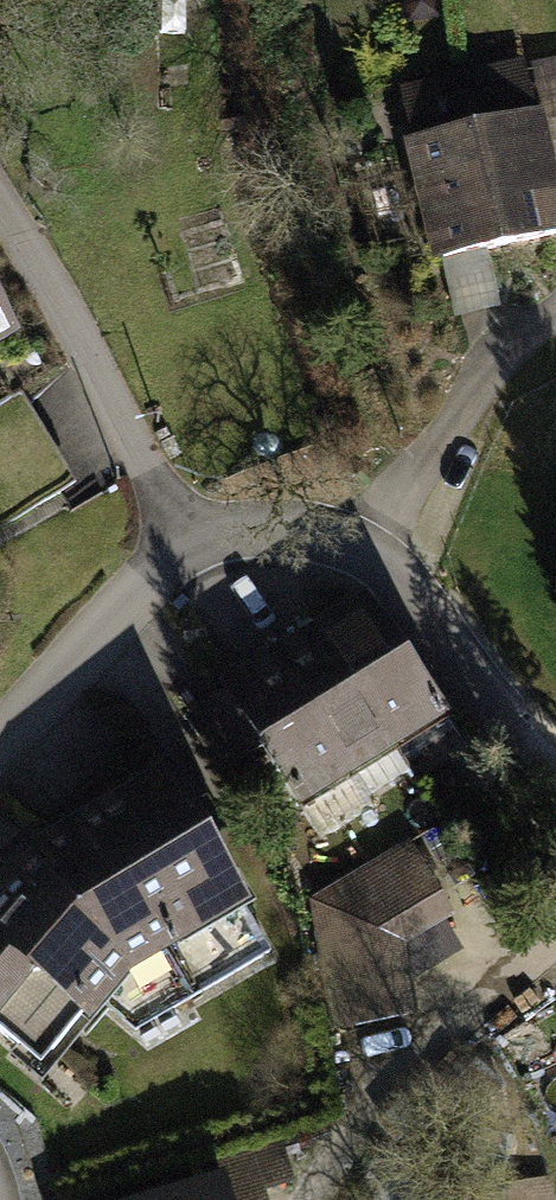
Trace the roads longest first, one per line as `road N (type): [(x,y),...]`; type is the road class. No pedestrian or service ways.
road 1 (residential): [(555,747),(356,550),(254,529),(187,539)]
road 2 (residential): [(187,539),(0,193)]
road 3 (residential): [(0,738),(187,539)]

